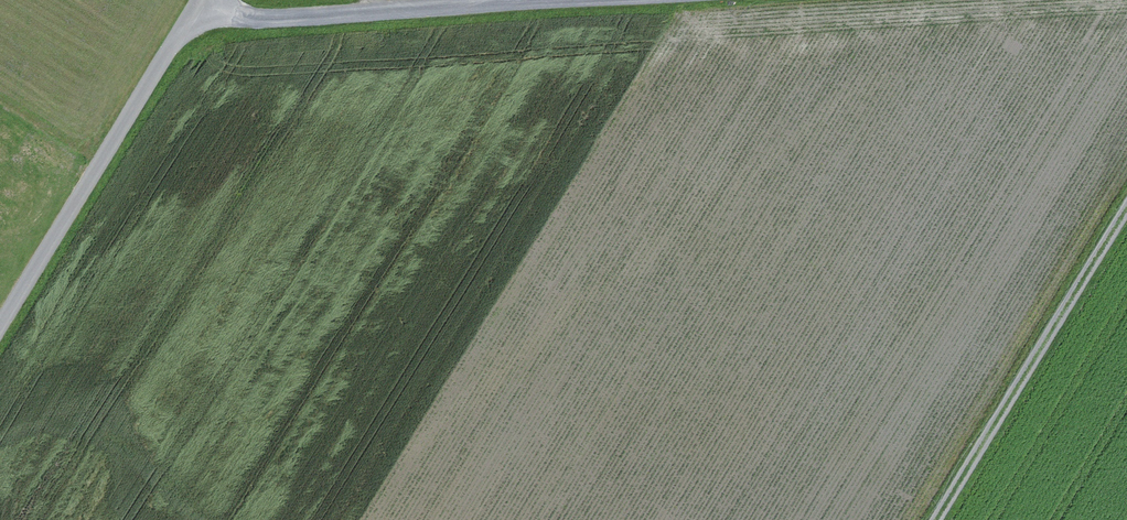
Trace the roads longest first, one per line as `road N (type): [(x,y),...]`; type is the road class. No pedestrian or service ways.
road 1 (unclassified): [(0,336),(194,20)]
road 2 (unclassified): [(194,20),(562,0)]
road 3 (track): [(943,519),(1126,220)]

